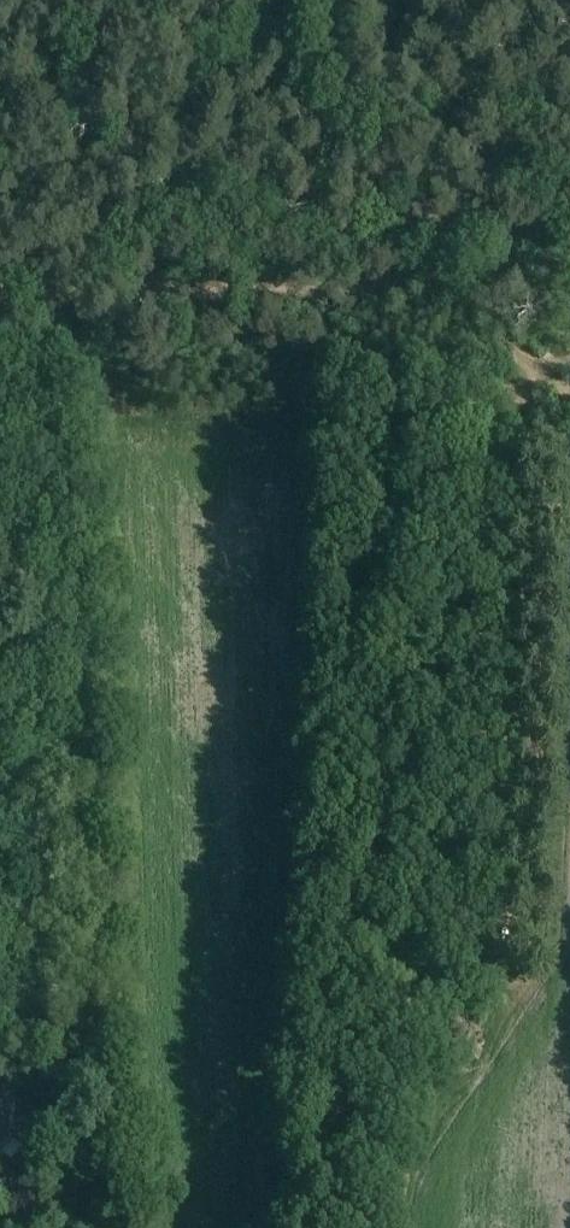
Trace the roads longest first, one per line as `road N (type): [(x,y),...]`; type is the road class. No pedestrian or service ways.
road 1 (track): [(0,292),(391,288),(569,264)]

